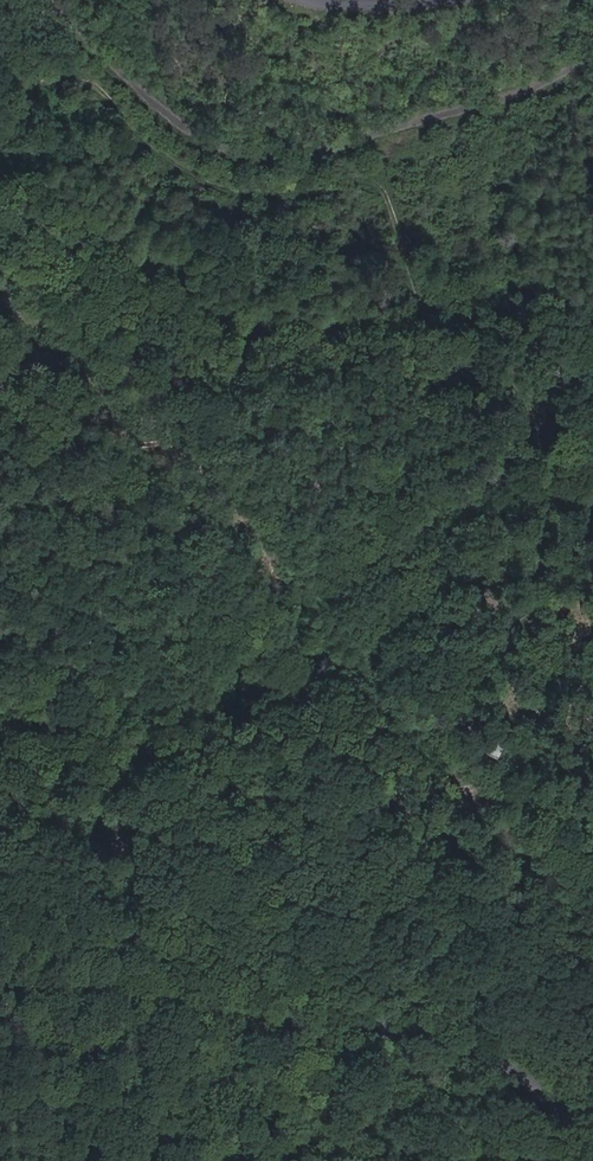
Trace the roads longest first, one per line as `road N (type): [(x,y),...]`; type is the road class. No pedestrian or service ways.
road 1 (track): [(0,305),(132,427),(179,449),(310,620),(62,731),(0,747)]
road 2 (tertiary): [(592,1139),(512,1070),(455,1045),(154,1000),(0,994)]
road 3 (unclassified): [(60,0),(113,65),(179,122),(257,162),(386,140),(563,77),(592,56)]
road 4 (tertiary): [(306,0),(438,0)]

